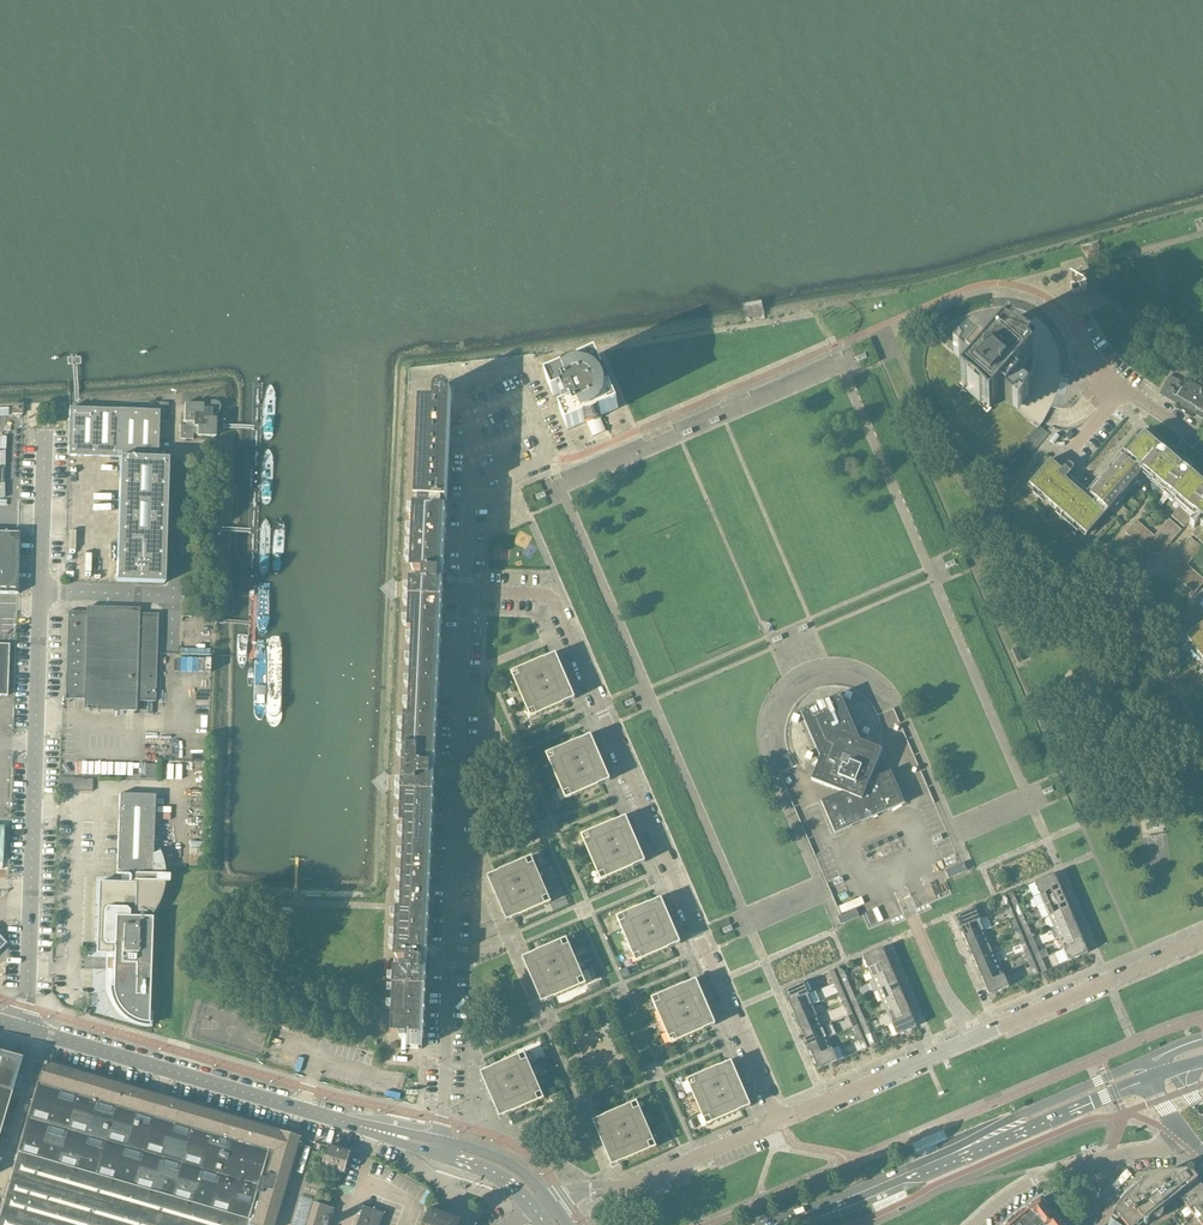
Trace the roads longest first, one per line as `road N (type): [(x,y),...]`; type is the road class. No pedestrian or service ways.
road 1 (residential): [(780,1122),(553,599),(465,591)]
road 2 (unclassified): [(18,1027),(45,432)]
road 3 (residential): [(439,1147),(465,591)]
road 4 (unclassified): [(439,1147),(18,1027)]
road 5 (residential): [(541,1206),(630,1186),(780,1122)]
road 6 (residential): [(974,1038),(1202,940)]
road 7 (secondary): [(993,1137),(779,1224)]
road 8 (residential): [(780,1122),(974,1038)]
road 9 (residential): [(465,591),(469,493),(547,458)]
road 10 (secondary): [(1152,1057),(993,1137)]
road 11 (secondary): [(993,1137),(1150,1079)]
road 12 (residential): [(974,1038),(904,899)]
road 13 (residential): [(1111,1158),(1026,1185),(974,1224)]

